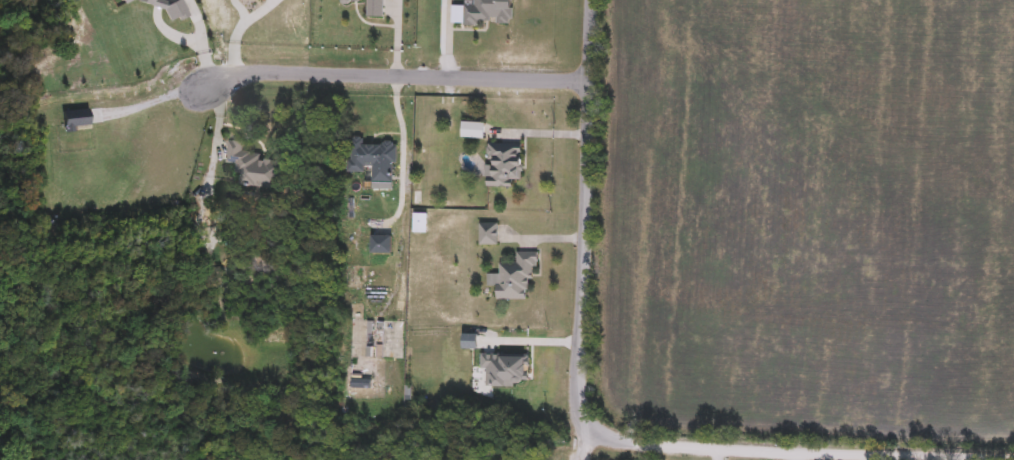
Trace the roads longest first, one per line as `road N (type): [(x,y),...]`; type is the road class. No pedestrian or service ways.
road 1 (residential): [(1013,457),(634,440),(586,421),(593,0)]
road 2 (residential): [(590,82),(243,69),(203,84)]

